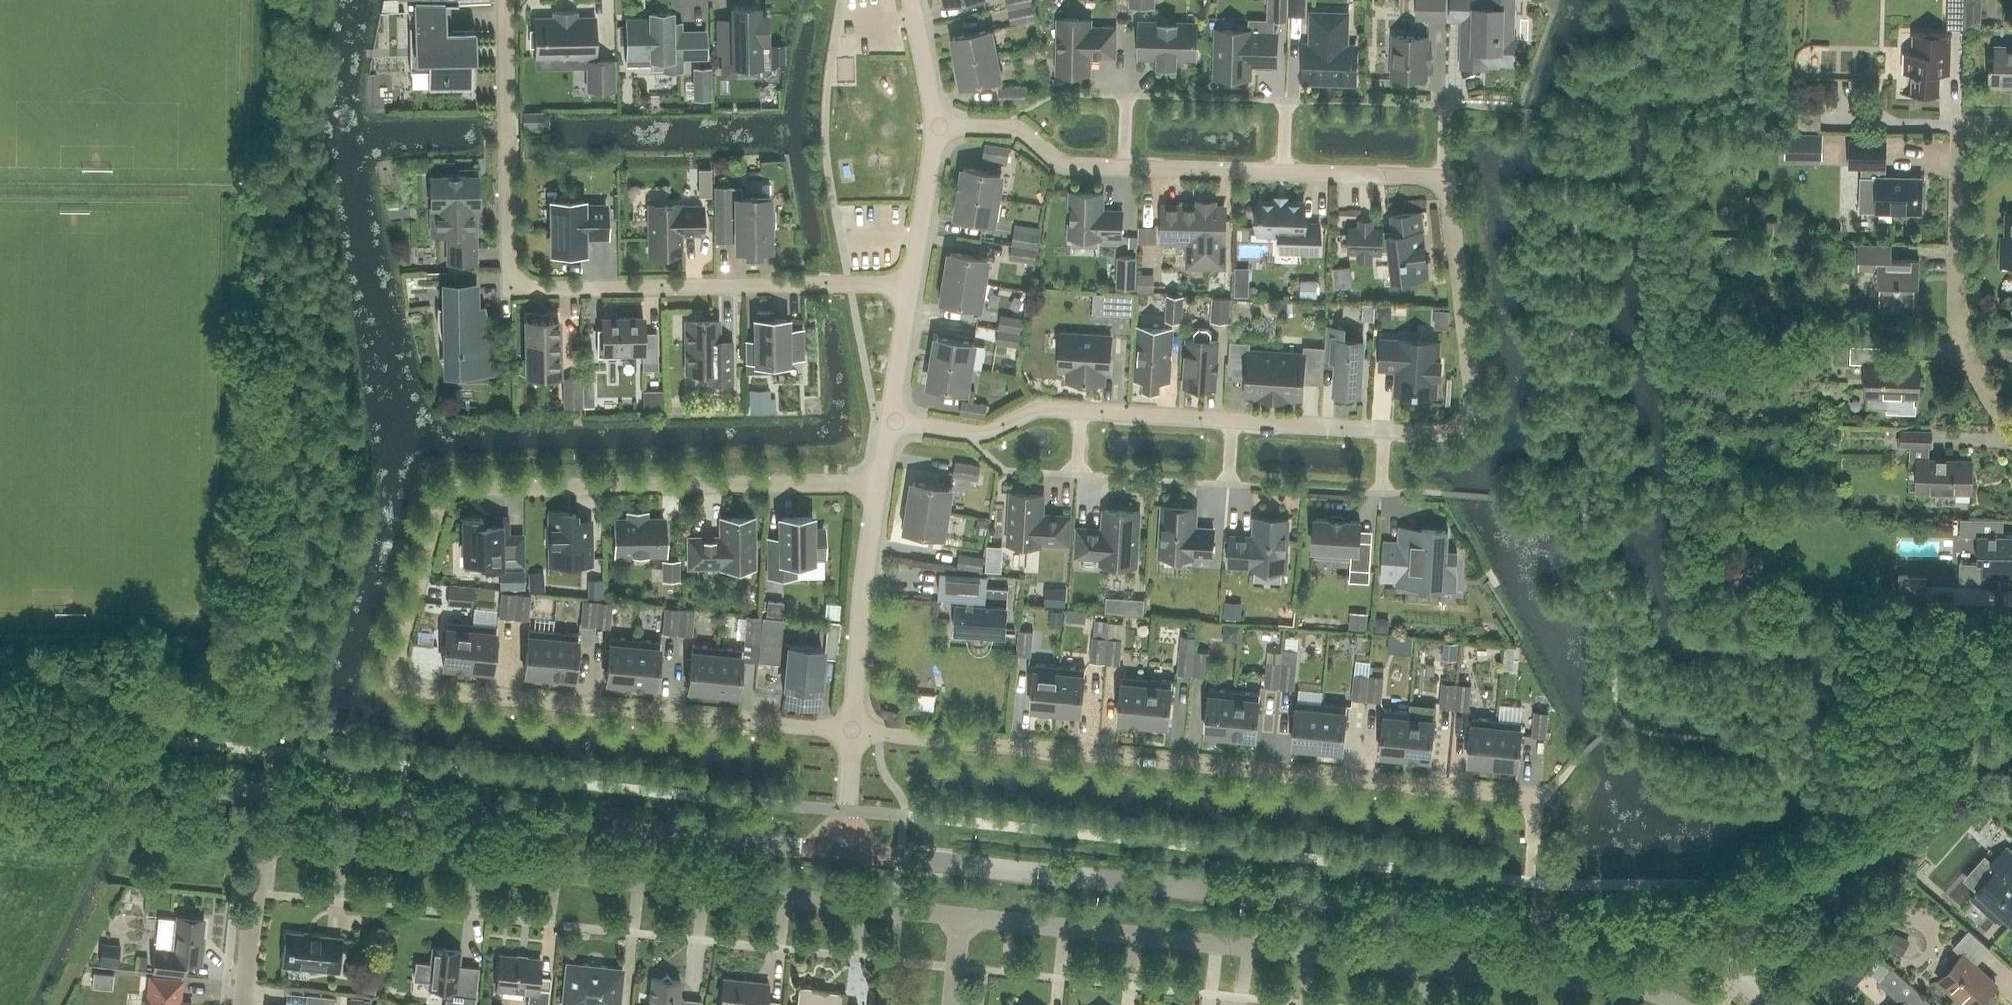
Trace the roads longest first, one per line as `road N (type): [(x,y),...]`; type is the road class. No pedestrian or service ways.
road 1 (residential): [(887,421),(983,432),(1038,407),(1437,431),(1462,418),(1471,390),(1445,181),(1075,167),(1006,126),(936,126)]
road 2 (residential): [(878,483),(448,489),(398,681),(853,729)]
road 3 (tertiary): [(1773,1004),(1700,943),(1662,934),(843,851)]
road 4 (tertiary): [(843,851),(0,764)]
road 5 (residential): [(853,729),(1535,797),(1531,845)]
road 6 (residential): [(1673,1004),(1619,988),(966,925)]
road 7 (residential): [(966,925),(266,843)]
road 8 (residential): [(911,283),(566,293),(538,282),(518,257),(516,9),(522,0)]
road 9 (residential): [(2011,130),(1961,128),(1947,335),(2011,441)]
road 10 (residential): [(1805,883),(2009,738)]
road 11 (residential): [(853,729),(878,483)]
road 12 (residential): [(243,1004),(266,843)]
road 13 (residential): [(911,283),(936,126)]
road 14 (residential): [(887,421),(911,283)]
road 15 (residential): [(936,126),(913,0)]
road 16 (residential): [(843,851),(853,729)]

